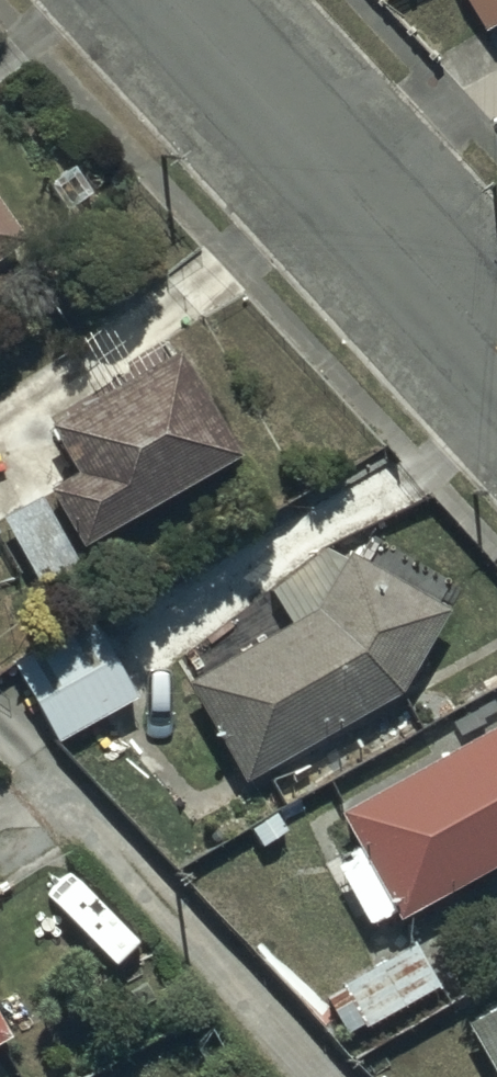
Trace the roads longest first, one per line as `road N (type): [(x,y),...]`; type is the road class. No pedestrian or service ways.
road 1 (residential): [(175,0),(496,352)]

